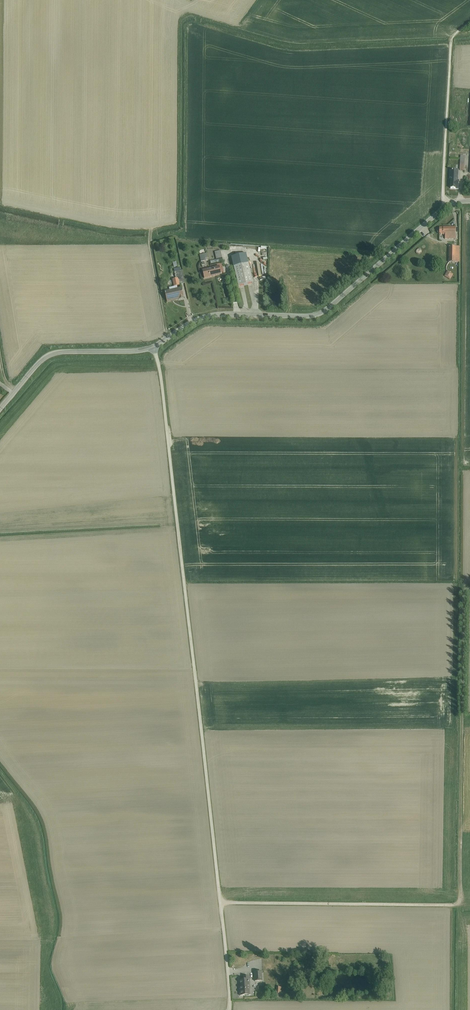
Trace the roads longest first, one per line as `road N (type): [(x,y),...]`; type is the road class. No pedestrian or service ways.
road 1 (unclassified): [(221,903),(153,347)]
road 2 (unclassified): [(153,347),(209,316),(320,314),(443,209),(469,202)]
road 3 (track): [(454,905),(461,895),(464,596),(469,588)]
road 4 (unclassified): [(221,903),(454,905)]
road 5 (track): [(469,22),(450,46),(448,206)]
road 6 (track): [(451,727),(449,885),(460,901)]
road 7 (unclassified): [(0,409),(52,355),(153,347)]

